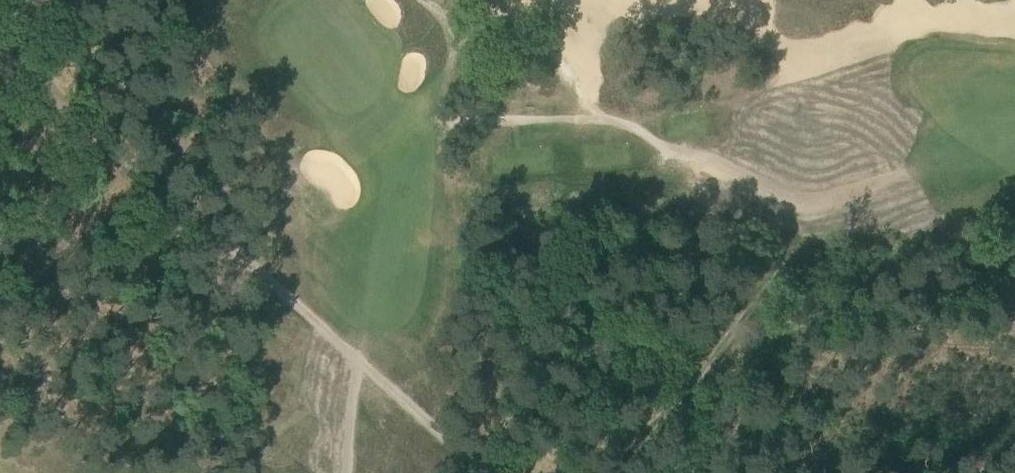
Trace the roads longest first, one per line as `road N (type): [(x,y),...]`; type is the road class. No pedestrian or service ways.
road 1 (track): [(27,59),(476,472)]
road 2 (track): [(93,0),(0,91)]

